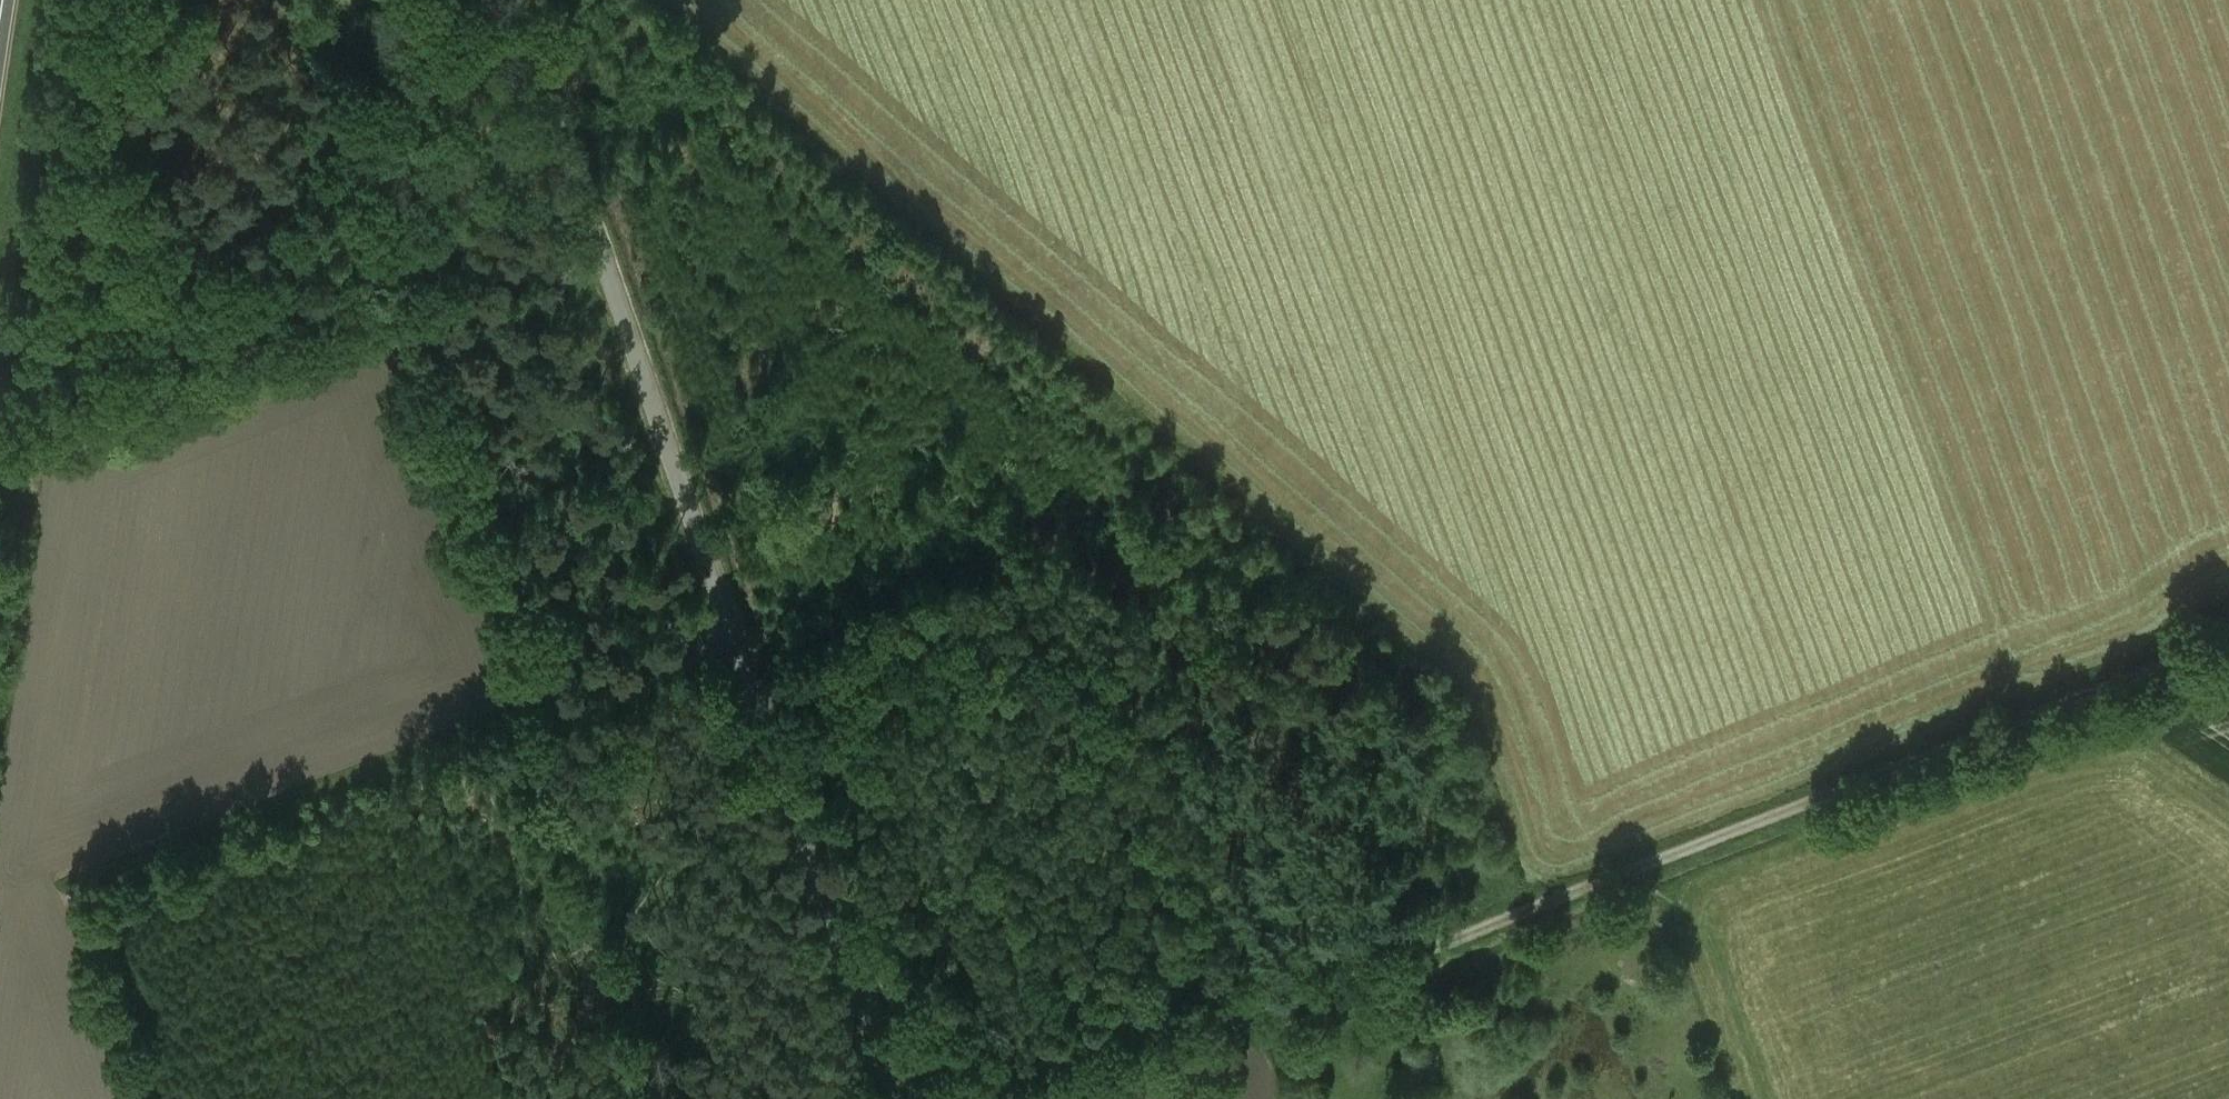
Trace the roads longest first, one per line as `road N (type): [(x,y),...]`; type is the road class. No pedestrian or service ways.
road 1 (track): [(1066,1098),(1533,909),(2228,643)]
road 2 (unclassified): [(520,0),(897,1098)]

